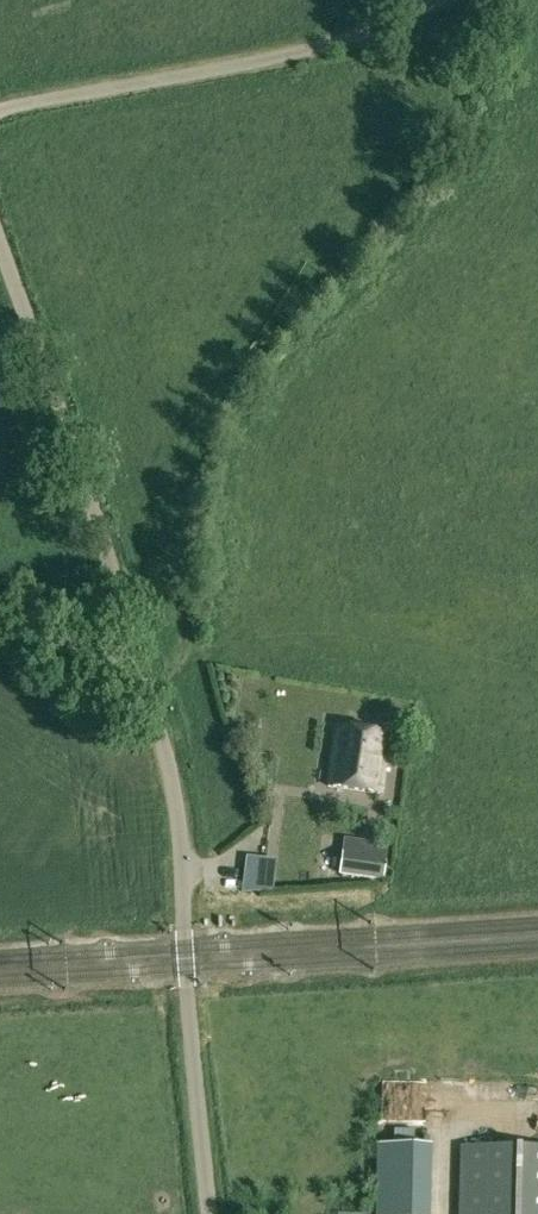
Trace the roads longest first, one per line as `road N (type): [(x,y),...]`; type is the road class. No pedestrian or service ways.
road 1 (unclassified): [(213,1213),(168,768),(146,684)]
road 2 (unclassified): [(146,684),(0,254)]
road 3 (unclassified): [(0,112),(311,51),(435,0)]
road 4 (unclassified): [(146,684),(0,603)]

